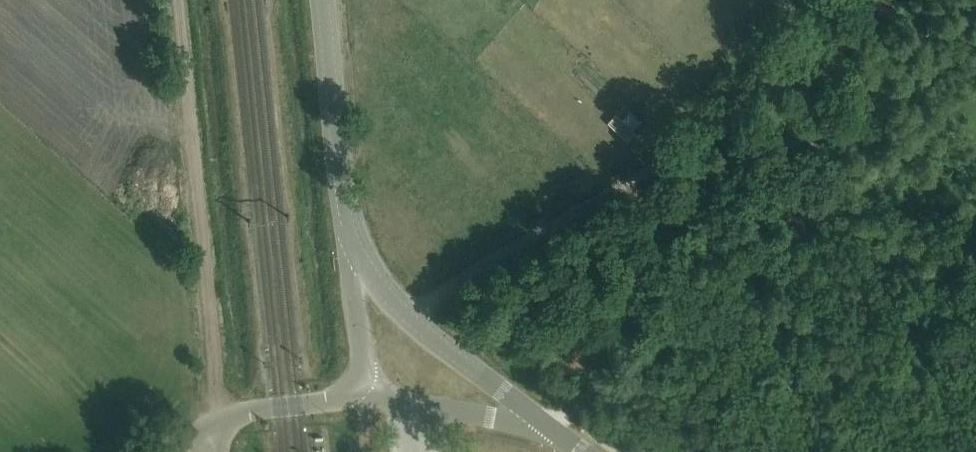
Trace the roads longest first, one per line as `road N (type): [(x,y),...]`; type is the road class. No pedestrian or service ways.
road 1 (track): [(411,314),(706,126),(828,0)]
road 2 (track): [(215,422),(178,0)]
road 3 (tertiary): [(539,419),(436,338),(373,279),(354,246)]
road 4 (tertiary): [(354,246),(322,0)]
road 5 (unclassified): [(539,419),(365,396)]
road 6 (unclassified): [(215,422),(365,396)]
road 7 (unclassified): [(365,396),(349,275),(354,246)]

